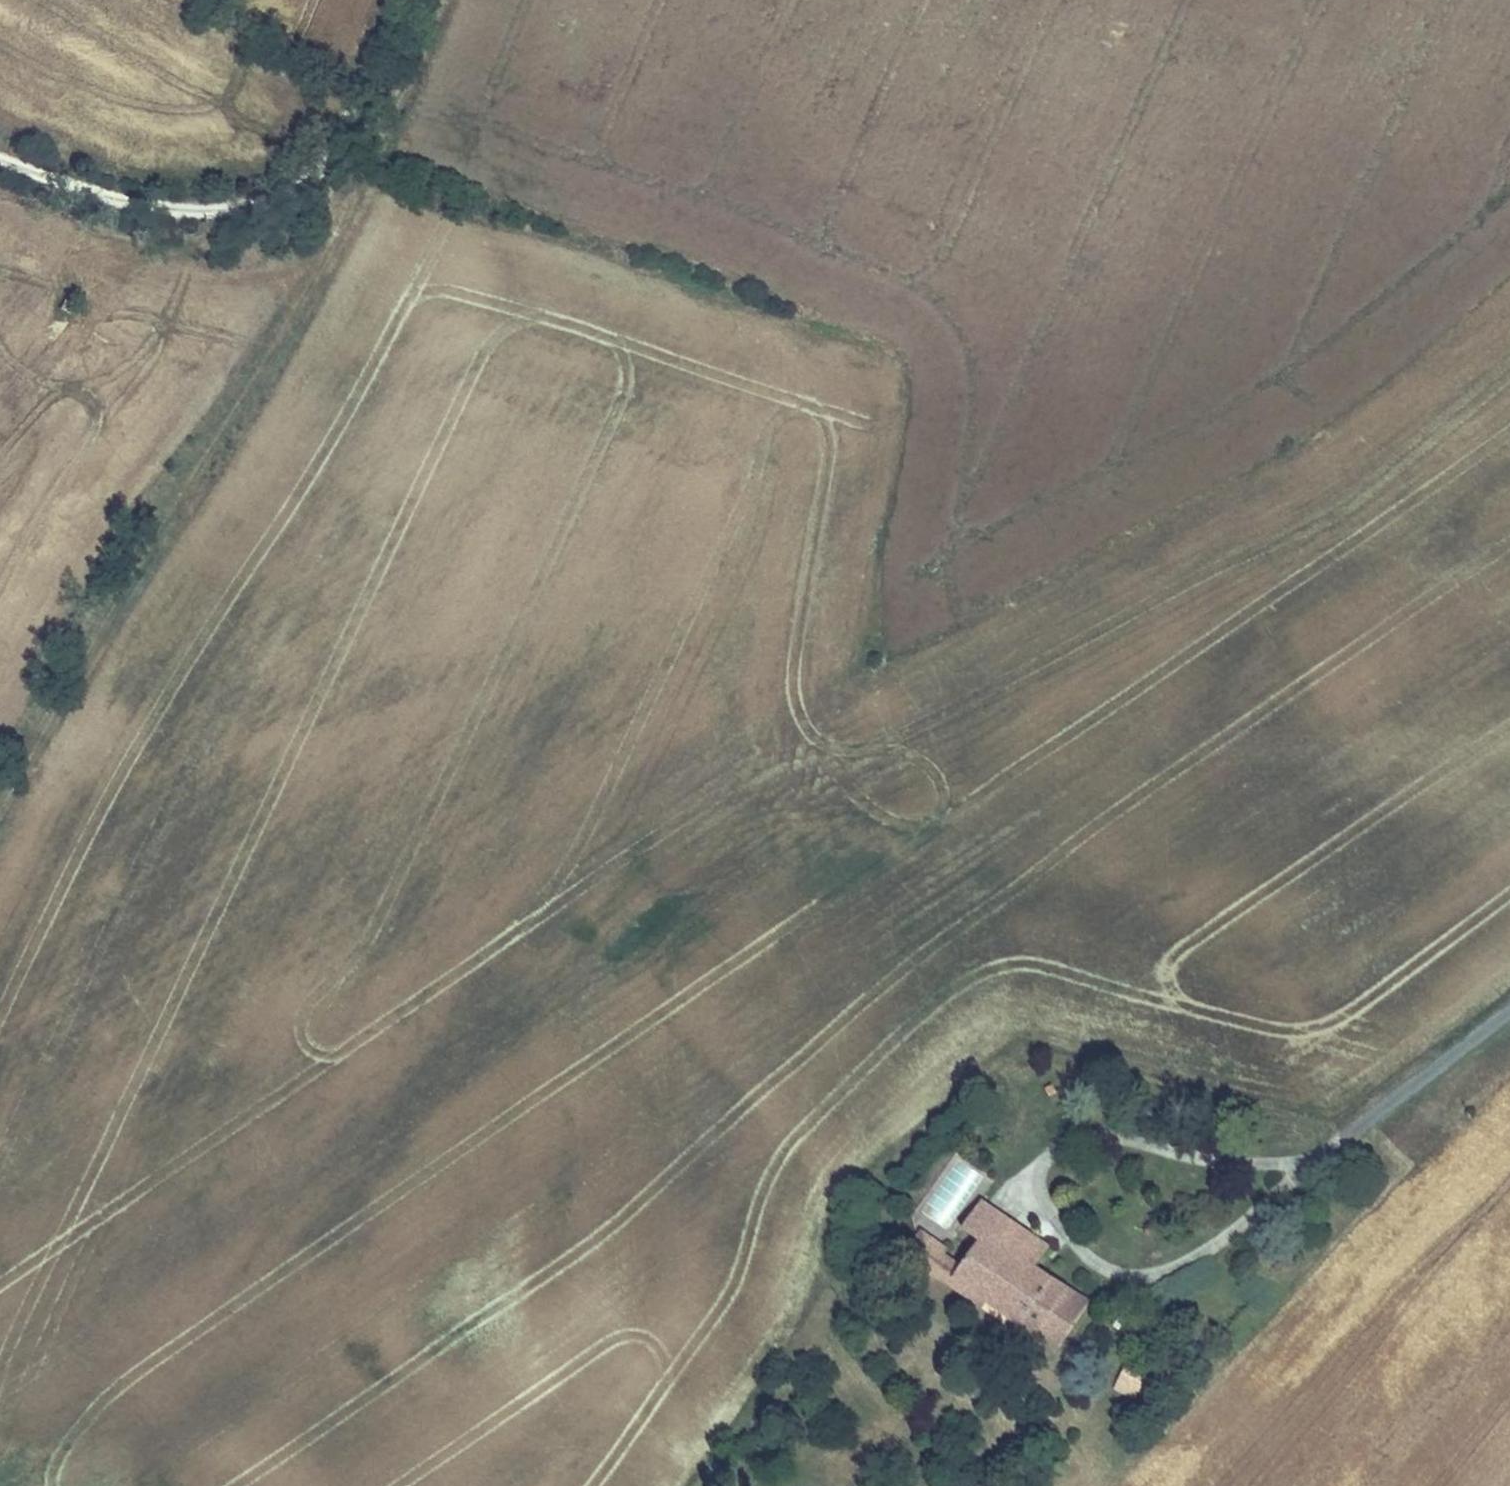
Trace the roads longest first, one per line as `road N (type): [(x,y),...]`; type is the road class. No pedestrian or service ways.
road 1 (track): [(0,806),(140,546),(209,459),(335,237),(421,76),(443,0)]

